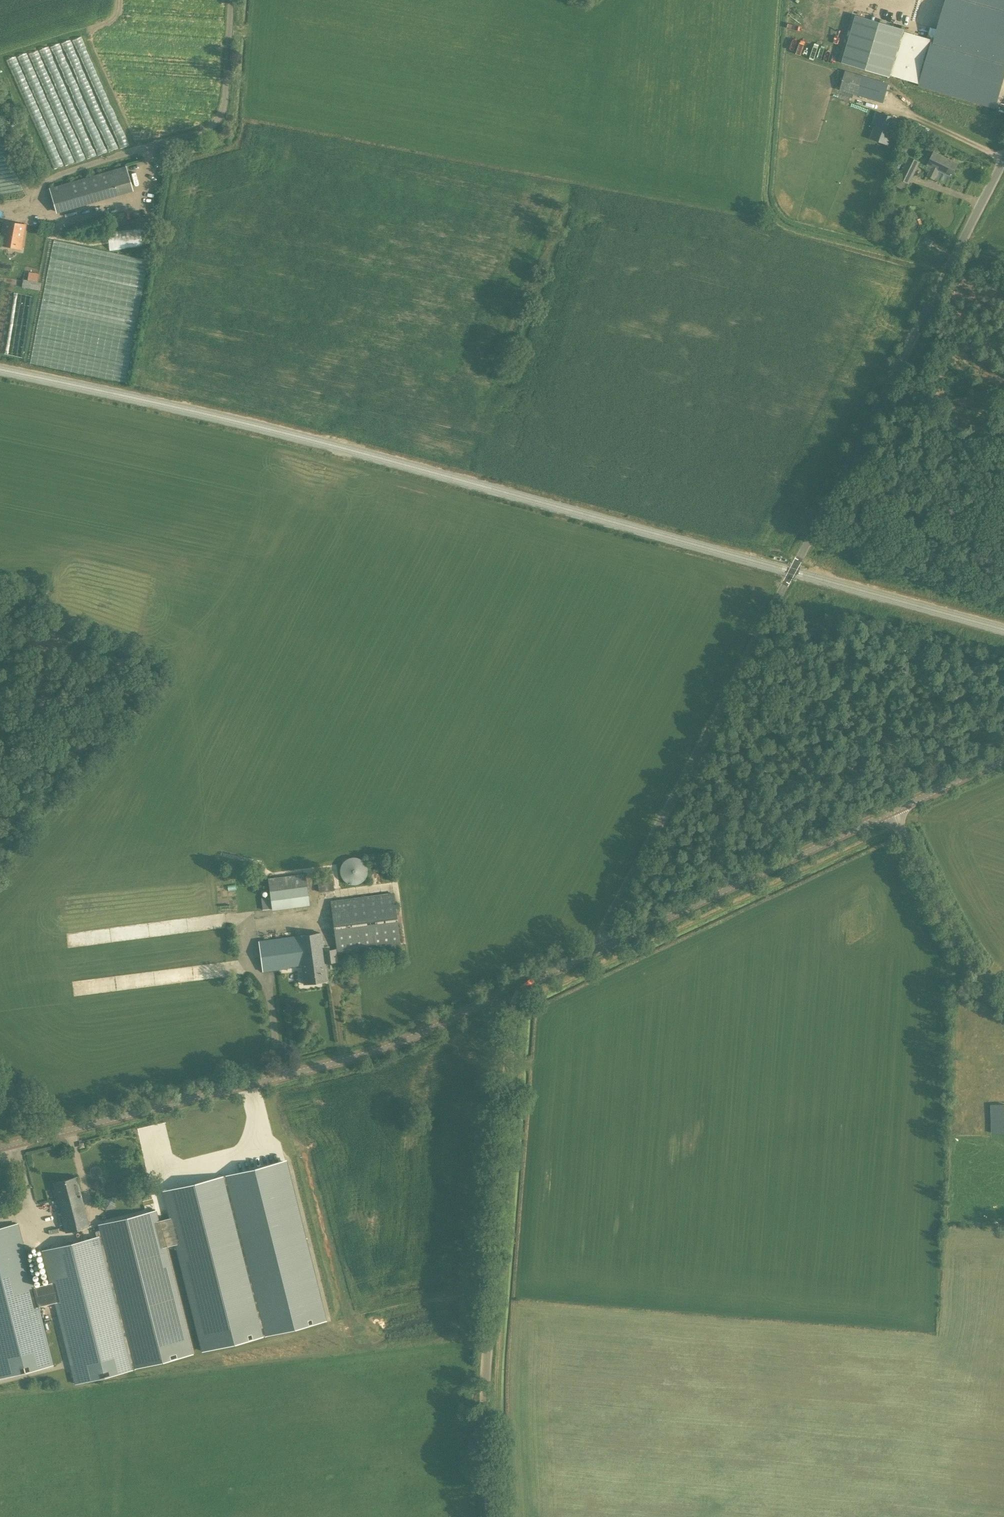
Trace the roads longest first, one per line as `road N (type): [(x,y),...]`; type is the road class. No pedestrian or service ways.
road 1 (unclassified): [(602,947),(605,922),(1003,162)]
road 2 (tertiary): [(508,992),(368,1054),(0,1147)]
road 3 (unclassified): [(490,1516),(485,1386),(508,992)]
road 4 (tertiary): [(602,947),(893,811)]
road 5 (unclassified): [(1003,992),(967,952),(893,811)]
road 6 (tertiary): [(893,811),(1003,758)]
road 7 (track): [(892,380),(1003,429)]

